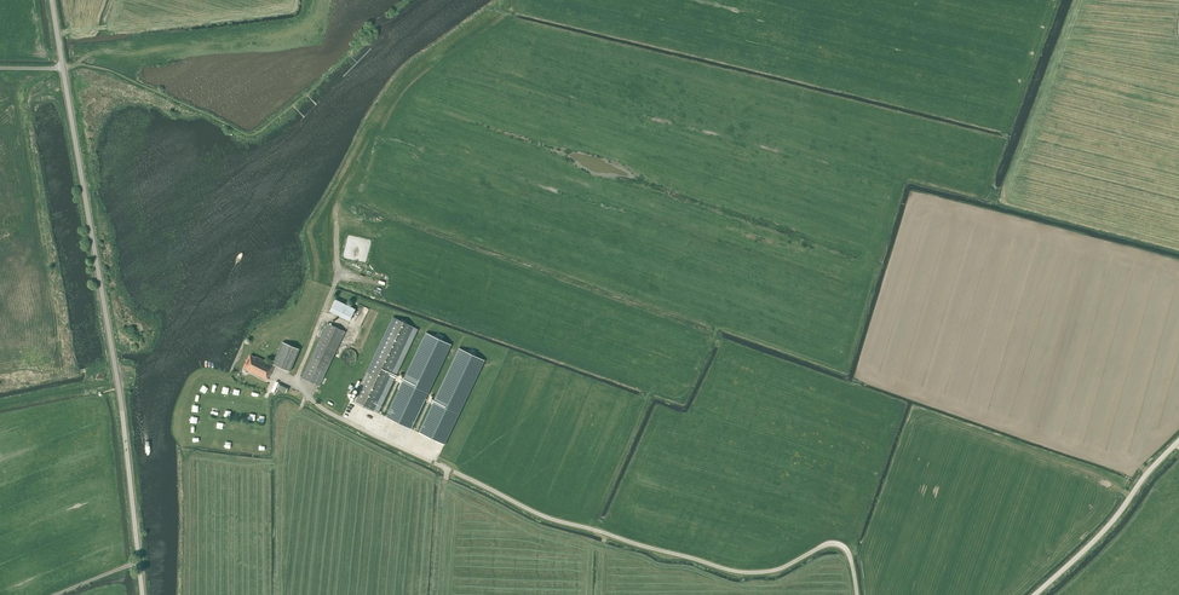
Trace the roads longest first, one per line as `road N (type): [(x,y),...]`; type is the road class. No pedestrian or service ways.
road 1 (unclassified): [(142,594),(118,382),(62,68)]
road 2 (unclassified): [(857,594),(850,556),(838,545),(776,569),(728,570),(542,516),(434,463)]
road 3 (tertiary): [(1034,594),(1105,528),(1178,440)]
road 4 (track): [(296,383),(336,278),(335,207),(343,188)]

